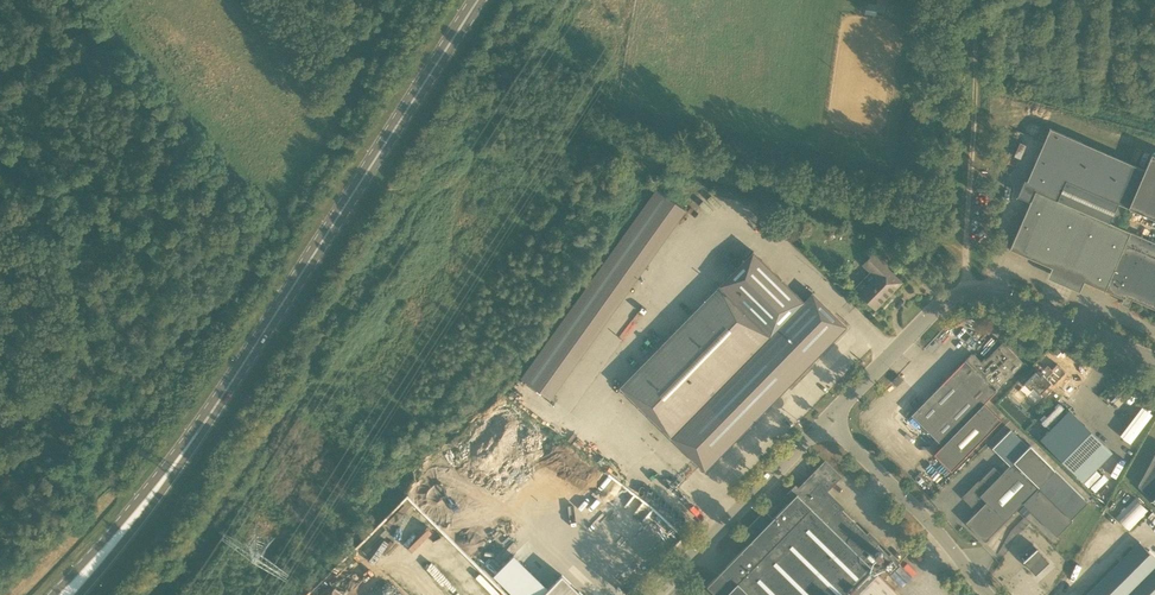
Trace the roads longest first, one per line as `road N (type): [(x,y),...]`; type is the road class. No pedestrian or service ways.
road 1 (primary): [(218,401),(475,0)]
road 2 (track): [(967,249),(658,163),(563,126)]
road 3 (unclassified): [(833,424),(968,289),(986,289),(1154,357)]
road 4 (primary): [(218,401),(51,594)]
road 5 (unclassified): [(660,594),(833,424)]
road 6 (primary): [(79,594),(218,401)]
road 7 (unclassified): [(991,594),(833,424)]
road 8 (track): [(961,97),(968,289)]

